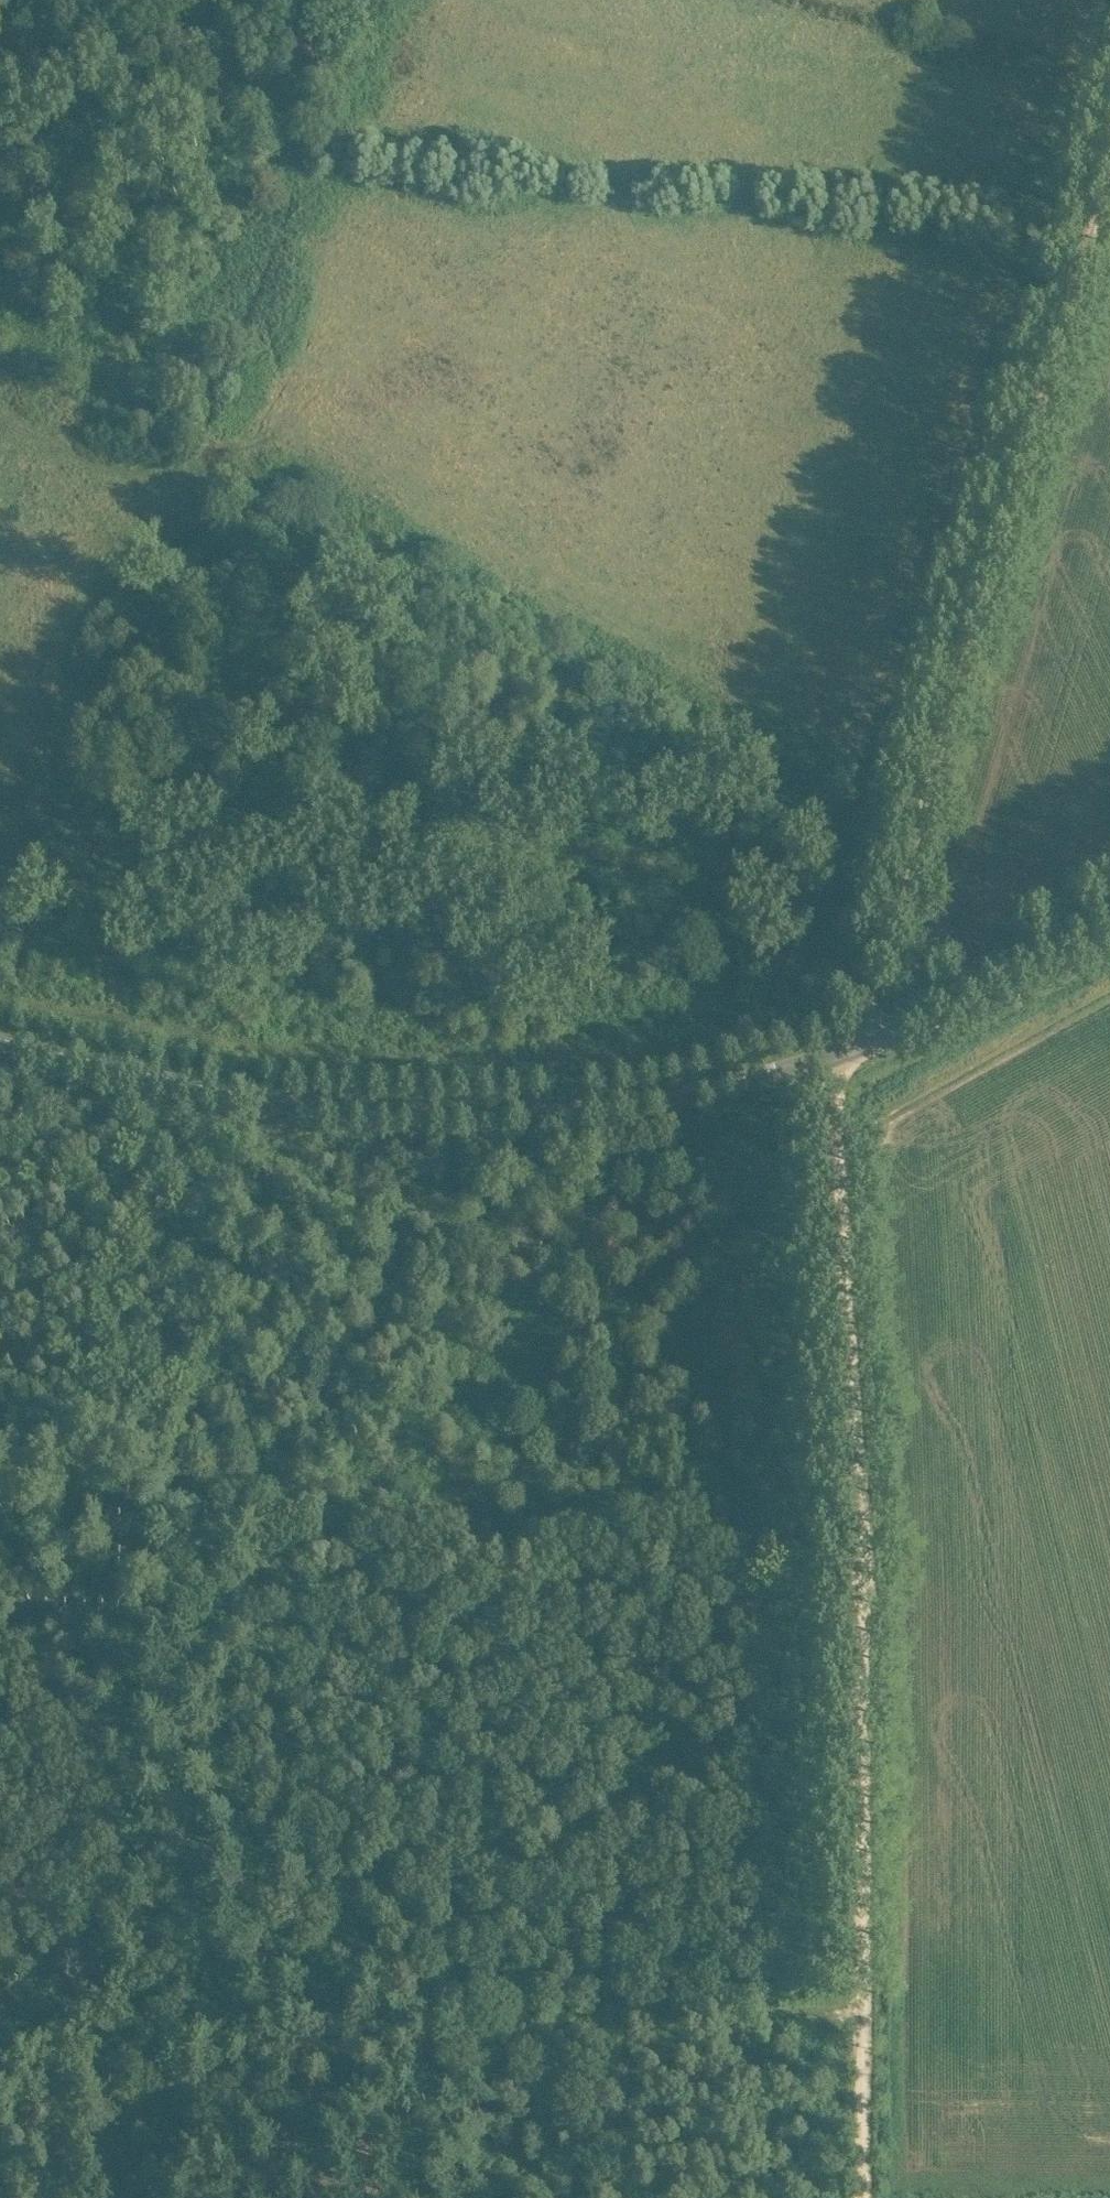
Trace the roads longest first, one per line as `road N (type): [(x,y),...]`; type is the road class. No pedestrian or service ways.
road 1 (tertiary): [(0,1041),(266,1106),(492,1119),(608,1109),(876,1038),(1109,921)]
road 2 (track): [(832,1054),(860,1589),(867,2012)]
road 3 (track): [(1109,166),(901,881)]
road 4 (track): [(867,2012),(864,2197)]
road 5 (track): [(901,881),(870,1008),(876,1038)]

